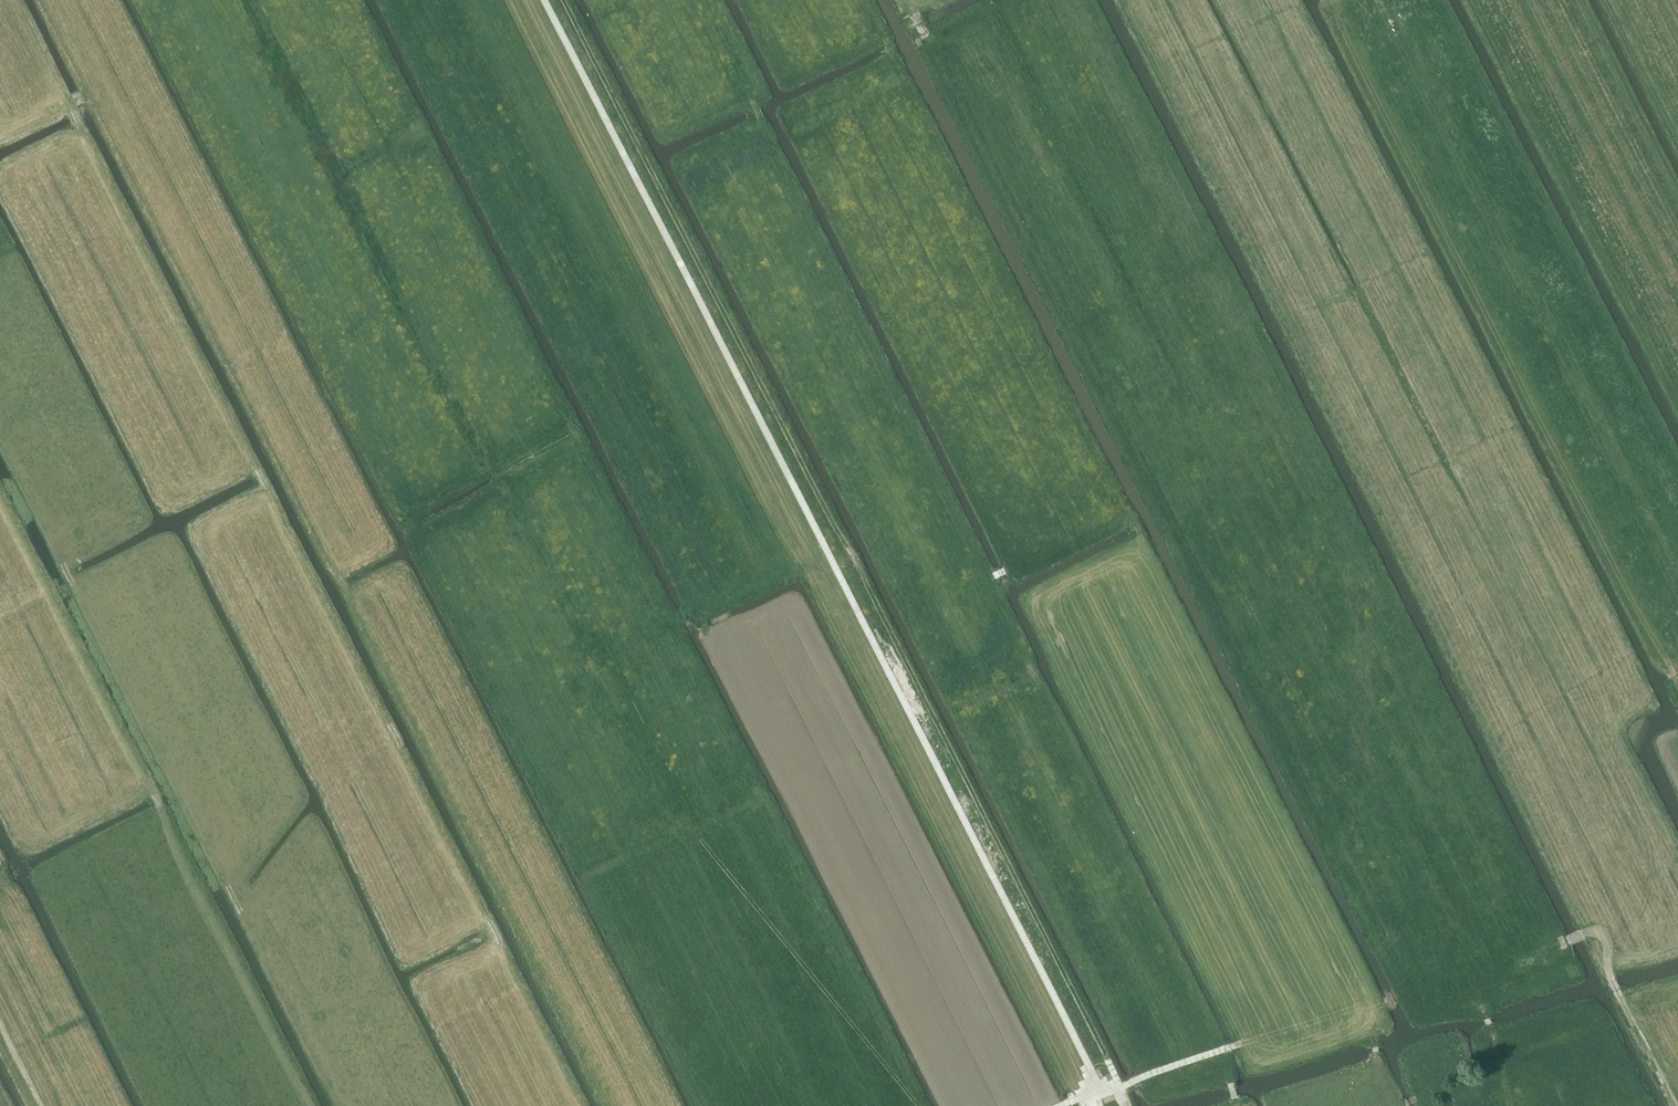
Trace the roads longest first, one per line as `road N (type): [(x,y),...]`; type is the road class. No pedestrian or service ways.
road 1 (track): [(562,0),(1128,1105)]
road 2 (track): [(1609,977),(1676,1105)]

